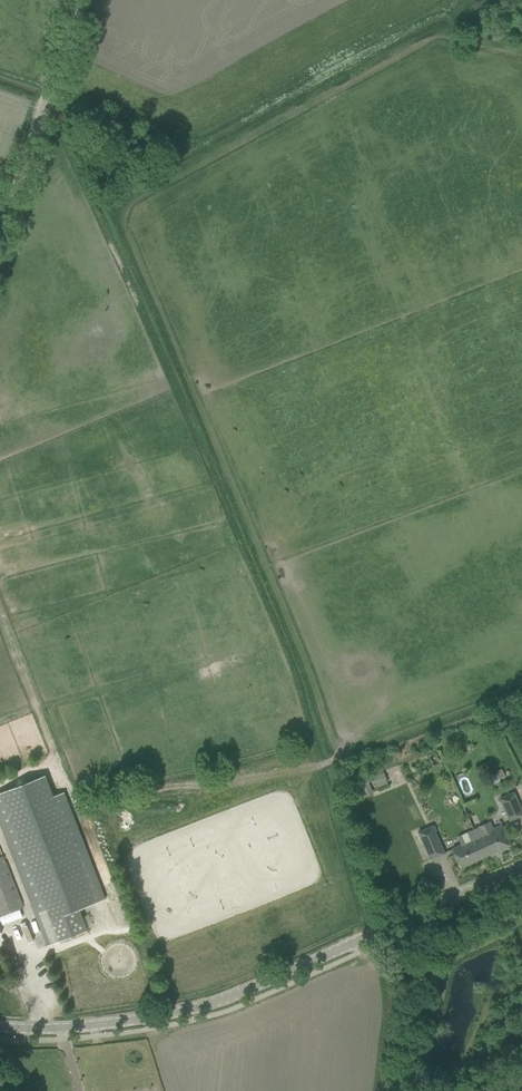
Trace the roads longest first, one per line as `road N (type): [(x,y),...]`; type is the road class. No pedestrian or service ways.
road 1 (unclassified): [(521,869),(204,1006),(112,1023),(0,1025)]
road 2 (unclassified): [(0,229),(80,0)]

